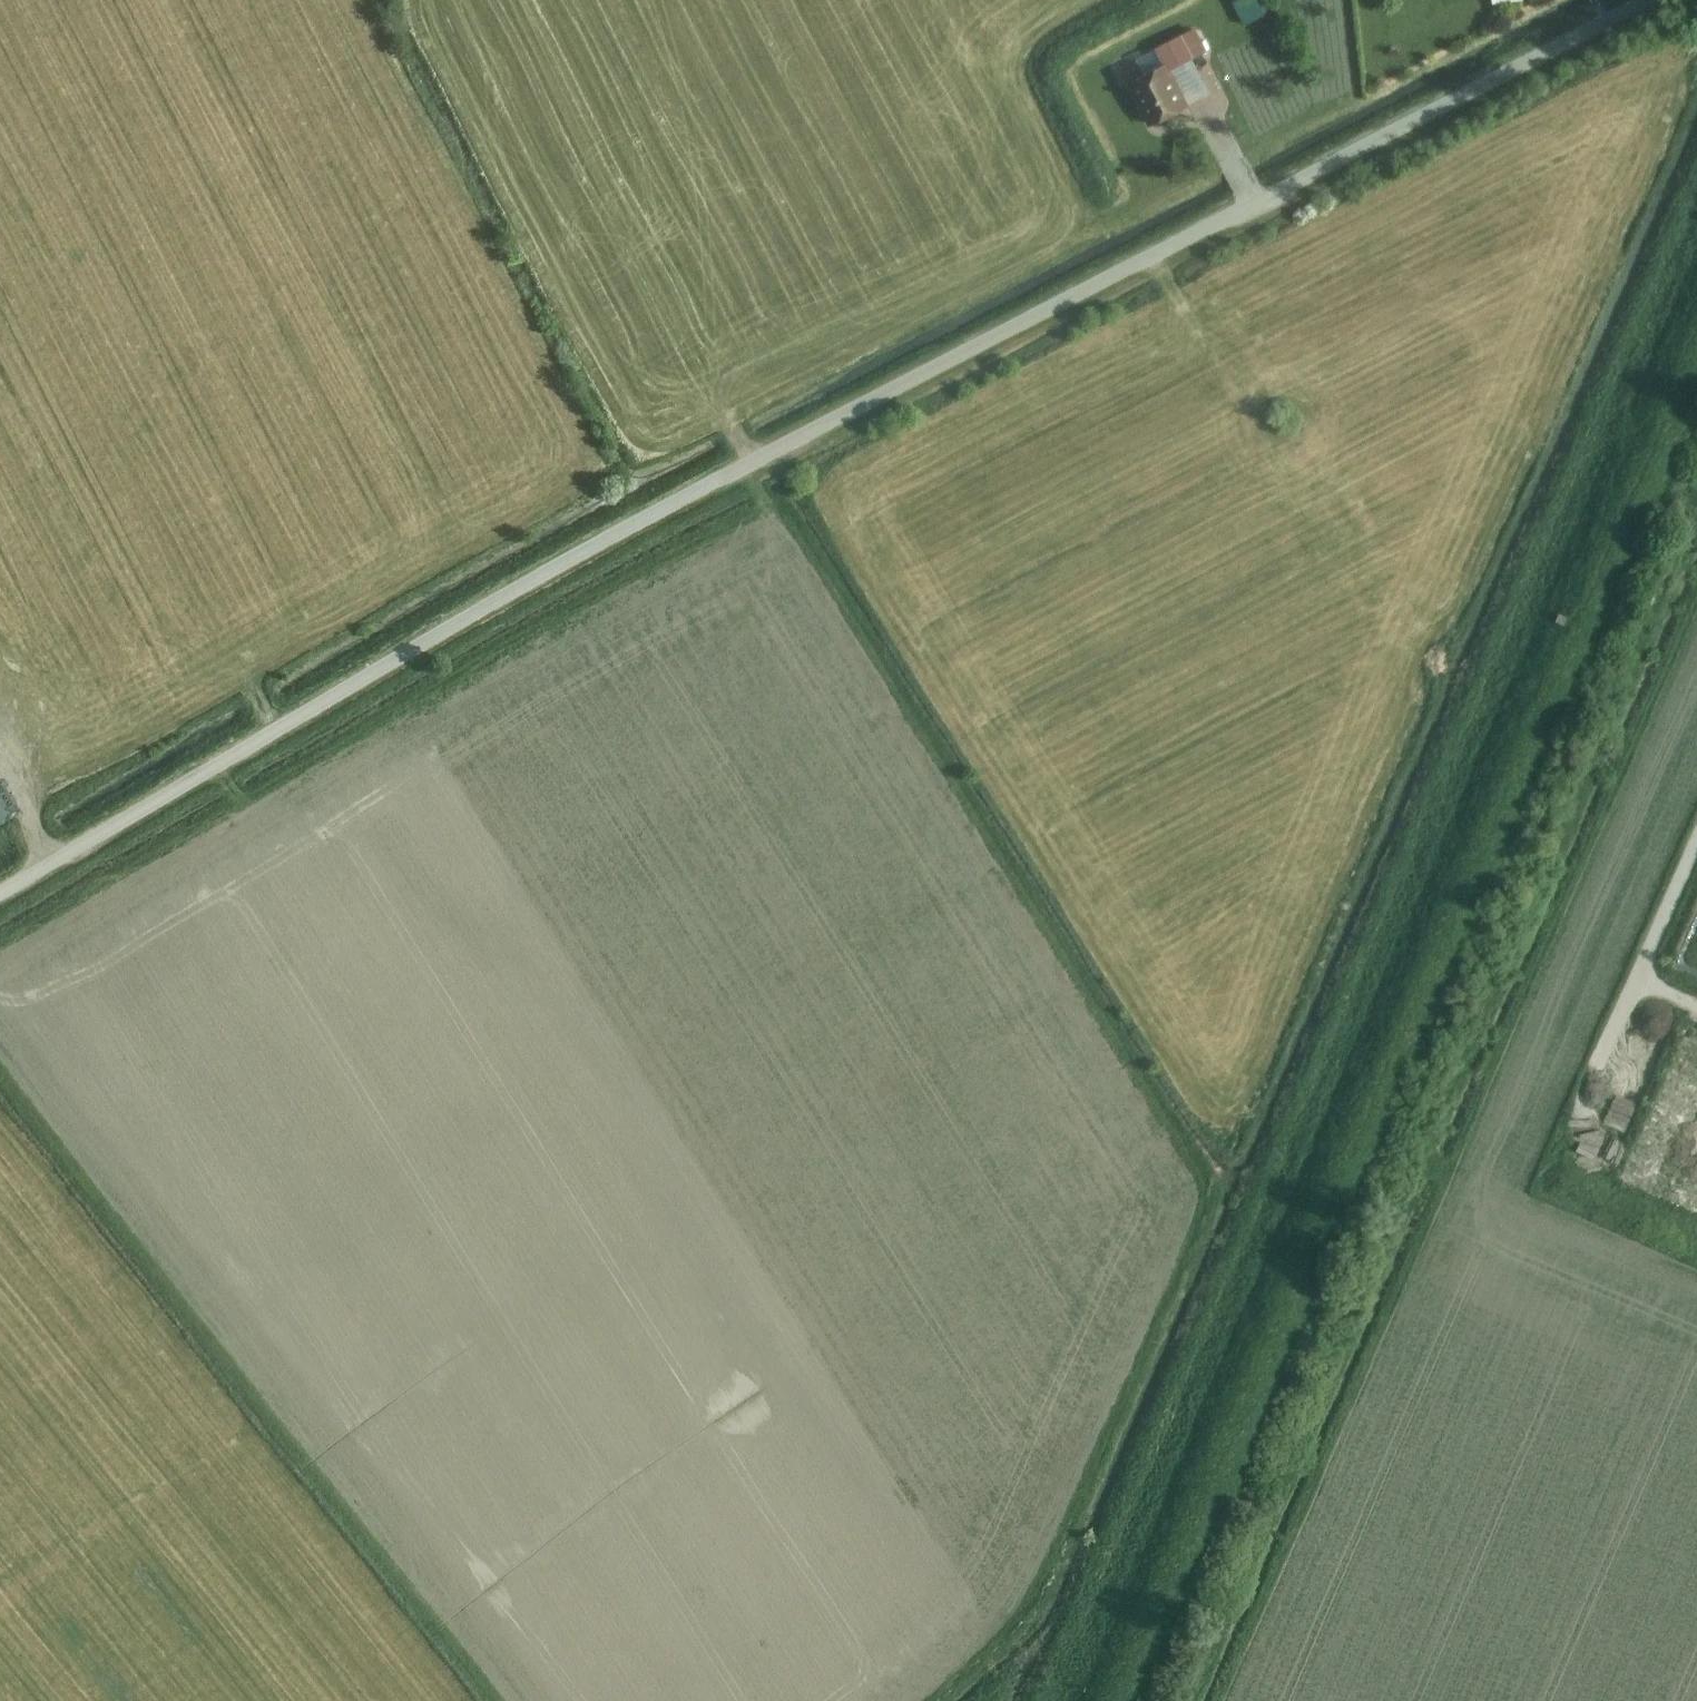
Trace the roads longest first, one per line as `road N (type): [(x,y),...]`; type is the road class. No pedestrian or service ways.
road 1 (unclassified): [(1652,0),(969,350),(463,624),(0,898)]
road 2 (track): [(1696,543),(1212,1700)]

